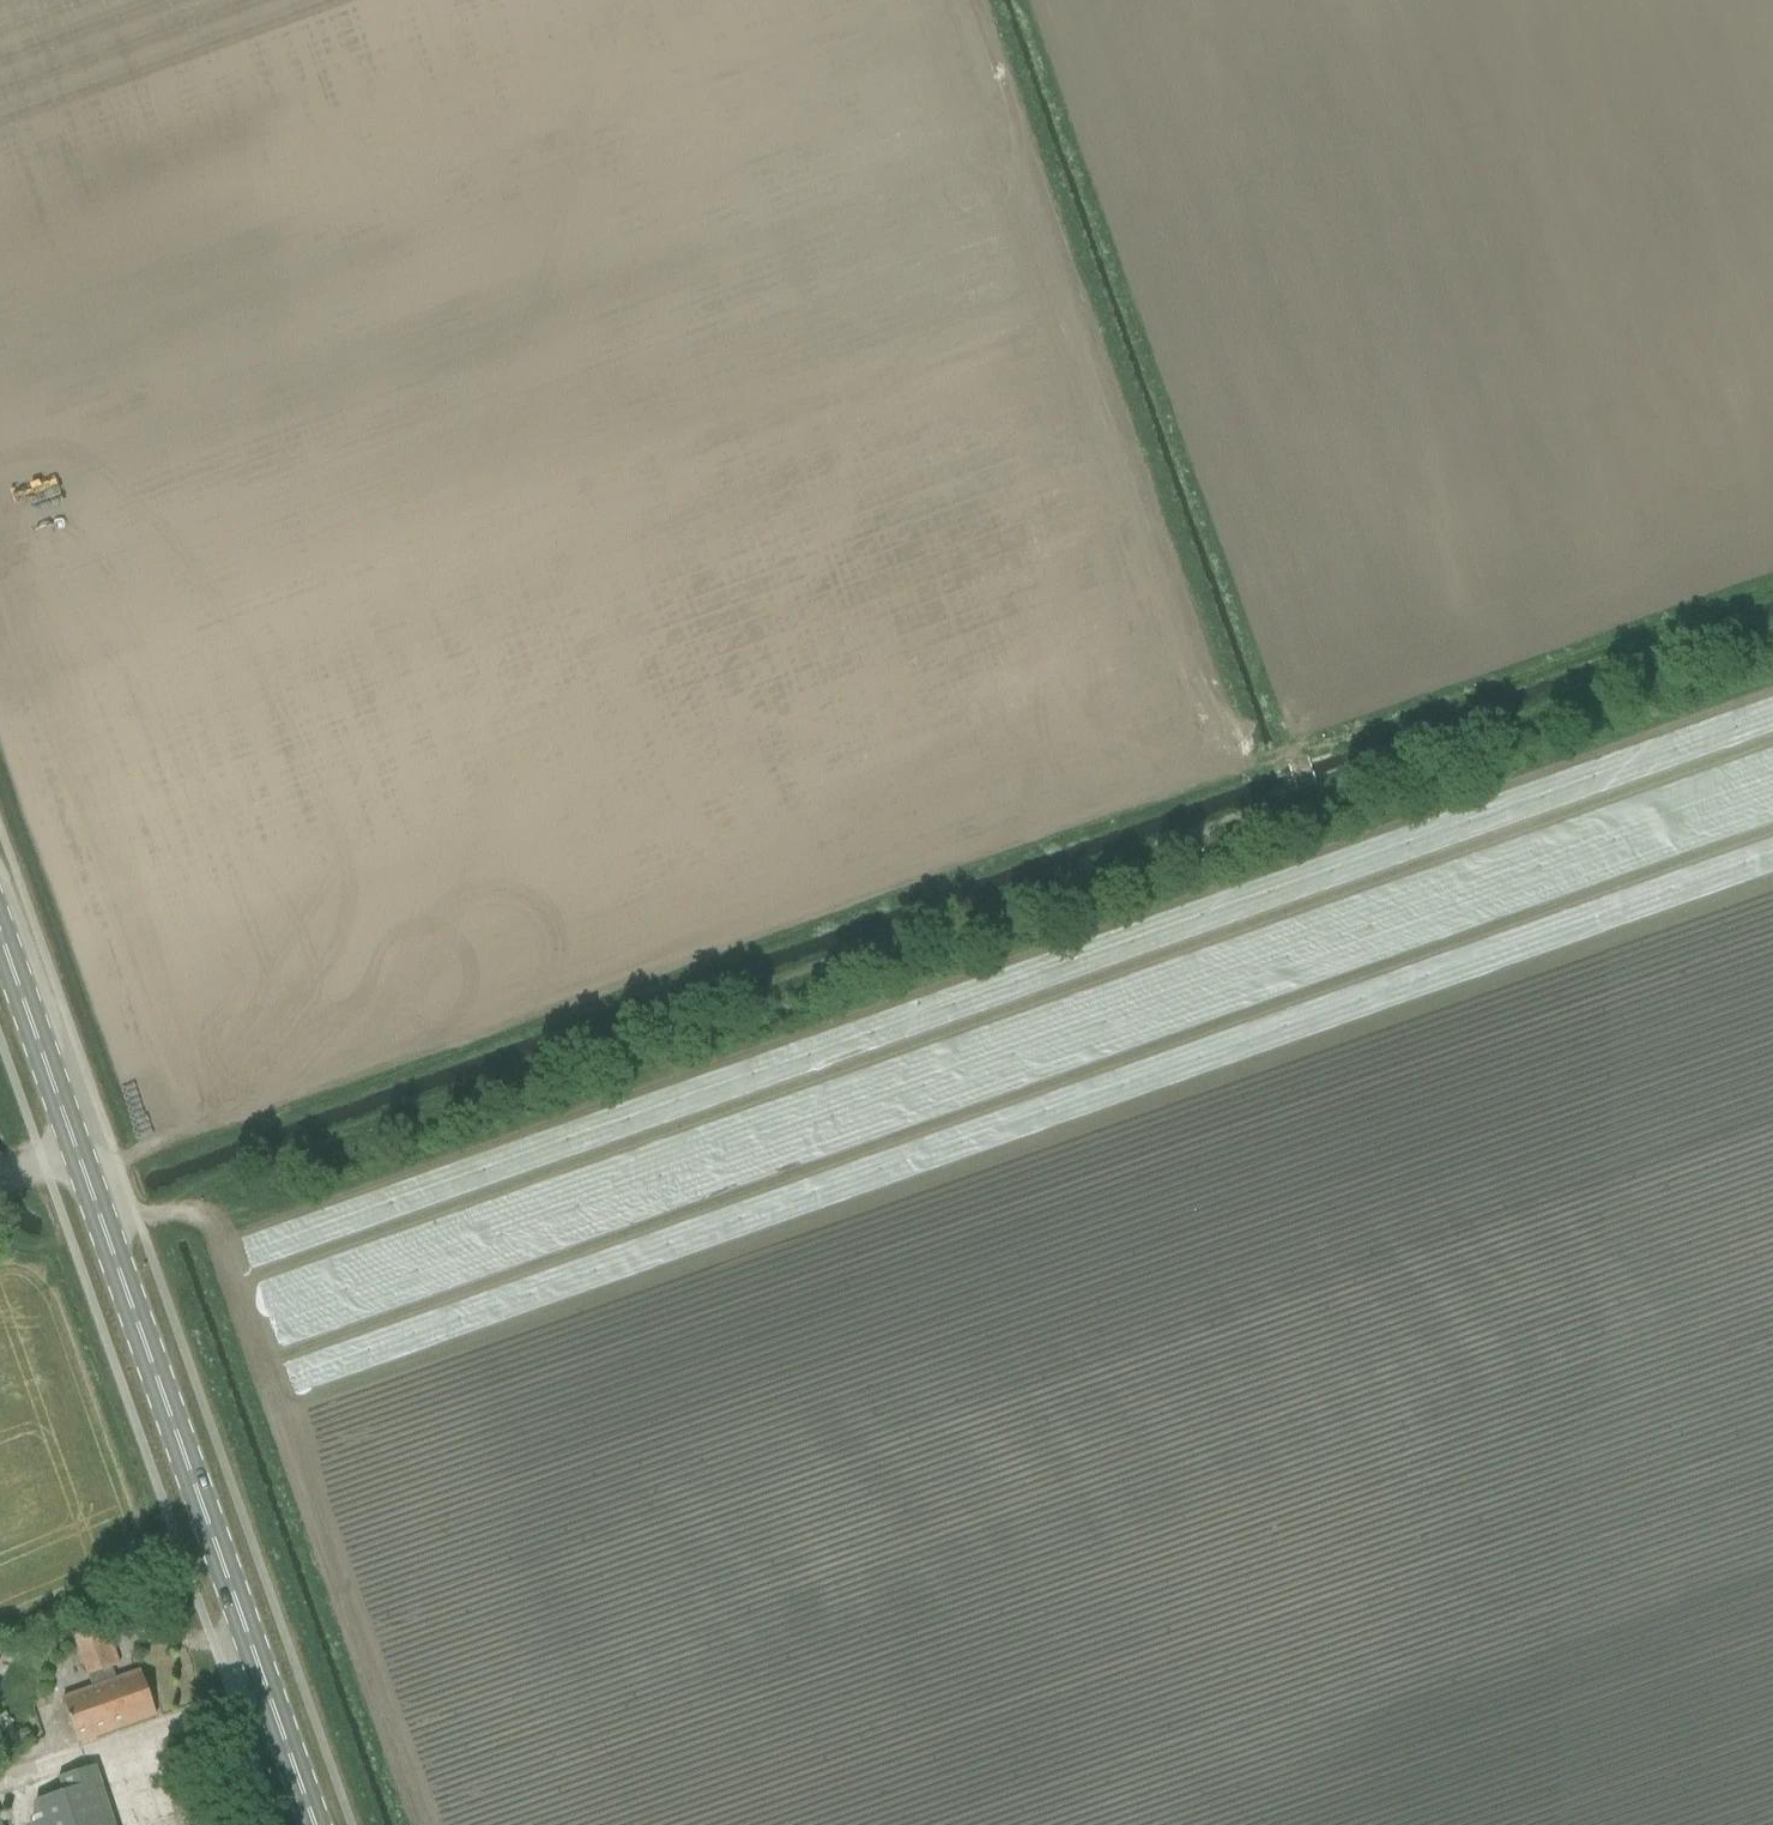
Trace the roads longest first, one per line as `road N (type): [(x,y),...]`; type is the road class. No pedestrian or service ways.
road 1 (primary): [(323,1824),(0,929)]

